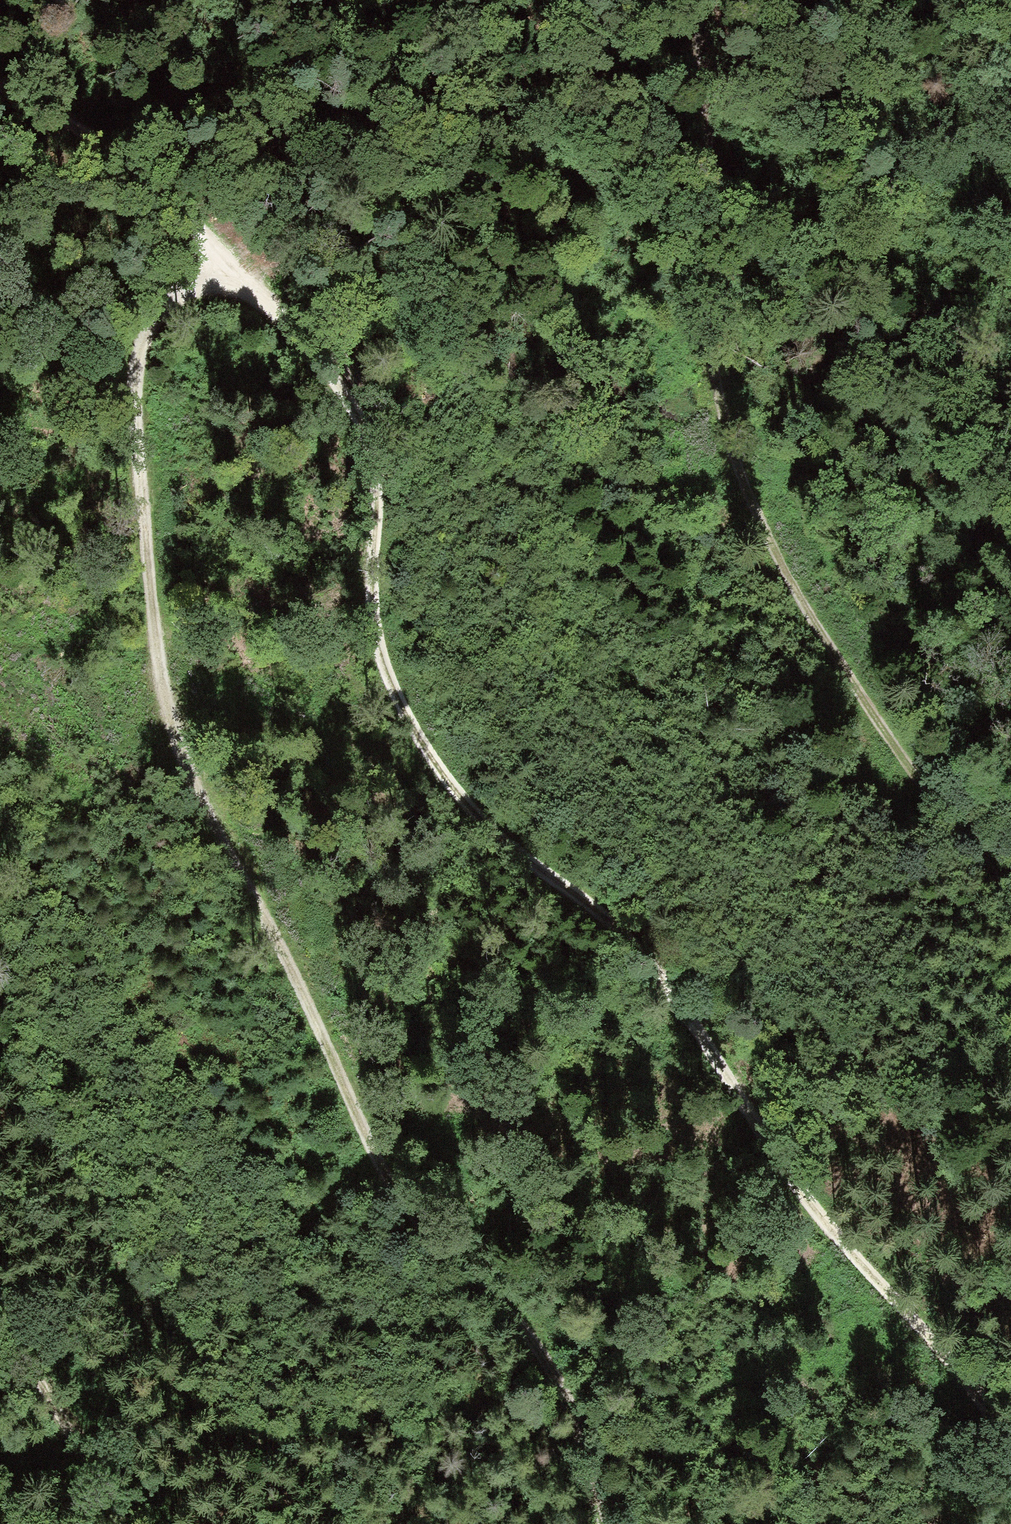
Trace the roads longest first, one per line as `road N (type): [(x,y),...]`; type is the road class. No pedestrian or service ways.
road 1 (track): [(1010,1476),(963,1376),(829,1239),(702,1022),(618,923),(496,837),(416,736),(372,626),(378,516),(367,448),(345,394),(227,272),(129,145),(0,74)]
road 2 (track): [(227,272),(174,309),(145,407),(149,617),(163,700),(215,832),(384,1174),(431,1242),(505,1304),(544,1352),(573,1412),(602,1523)]
road 3 (track): [(694,0),(706,38),(732,435),(786,578),(1010,891)]
road 4 (track): [(129,1523),(0,1272)]
road 5 (track): [(518,0),(706,38)]

